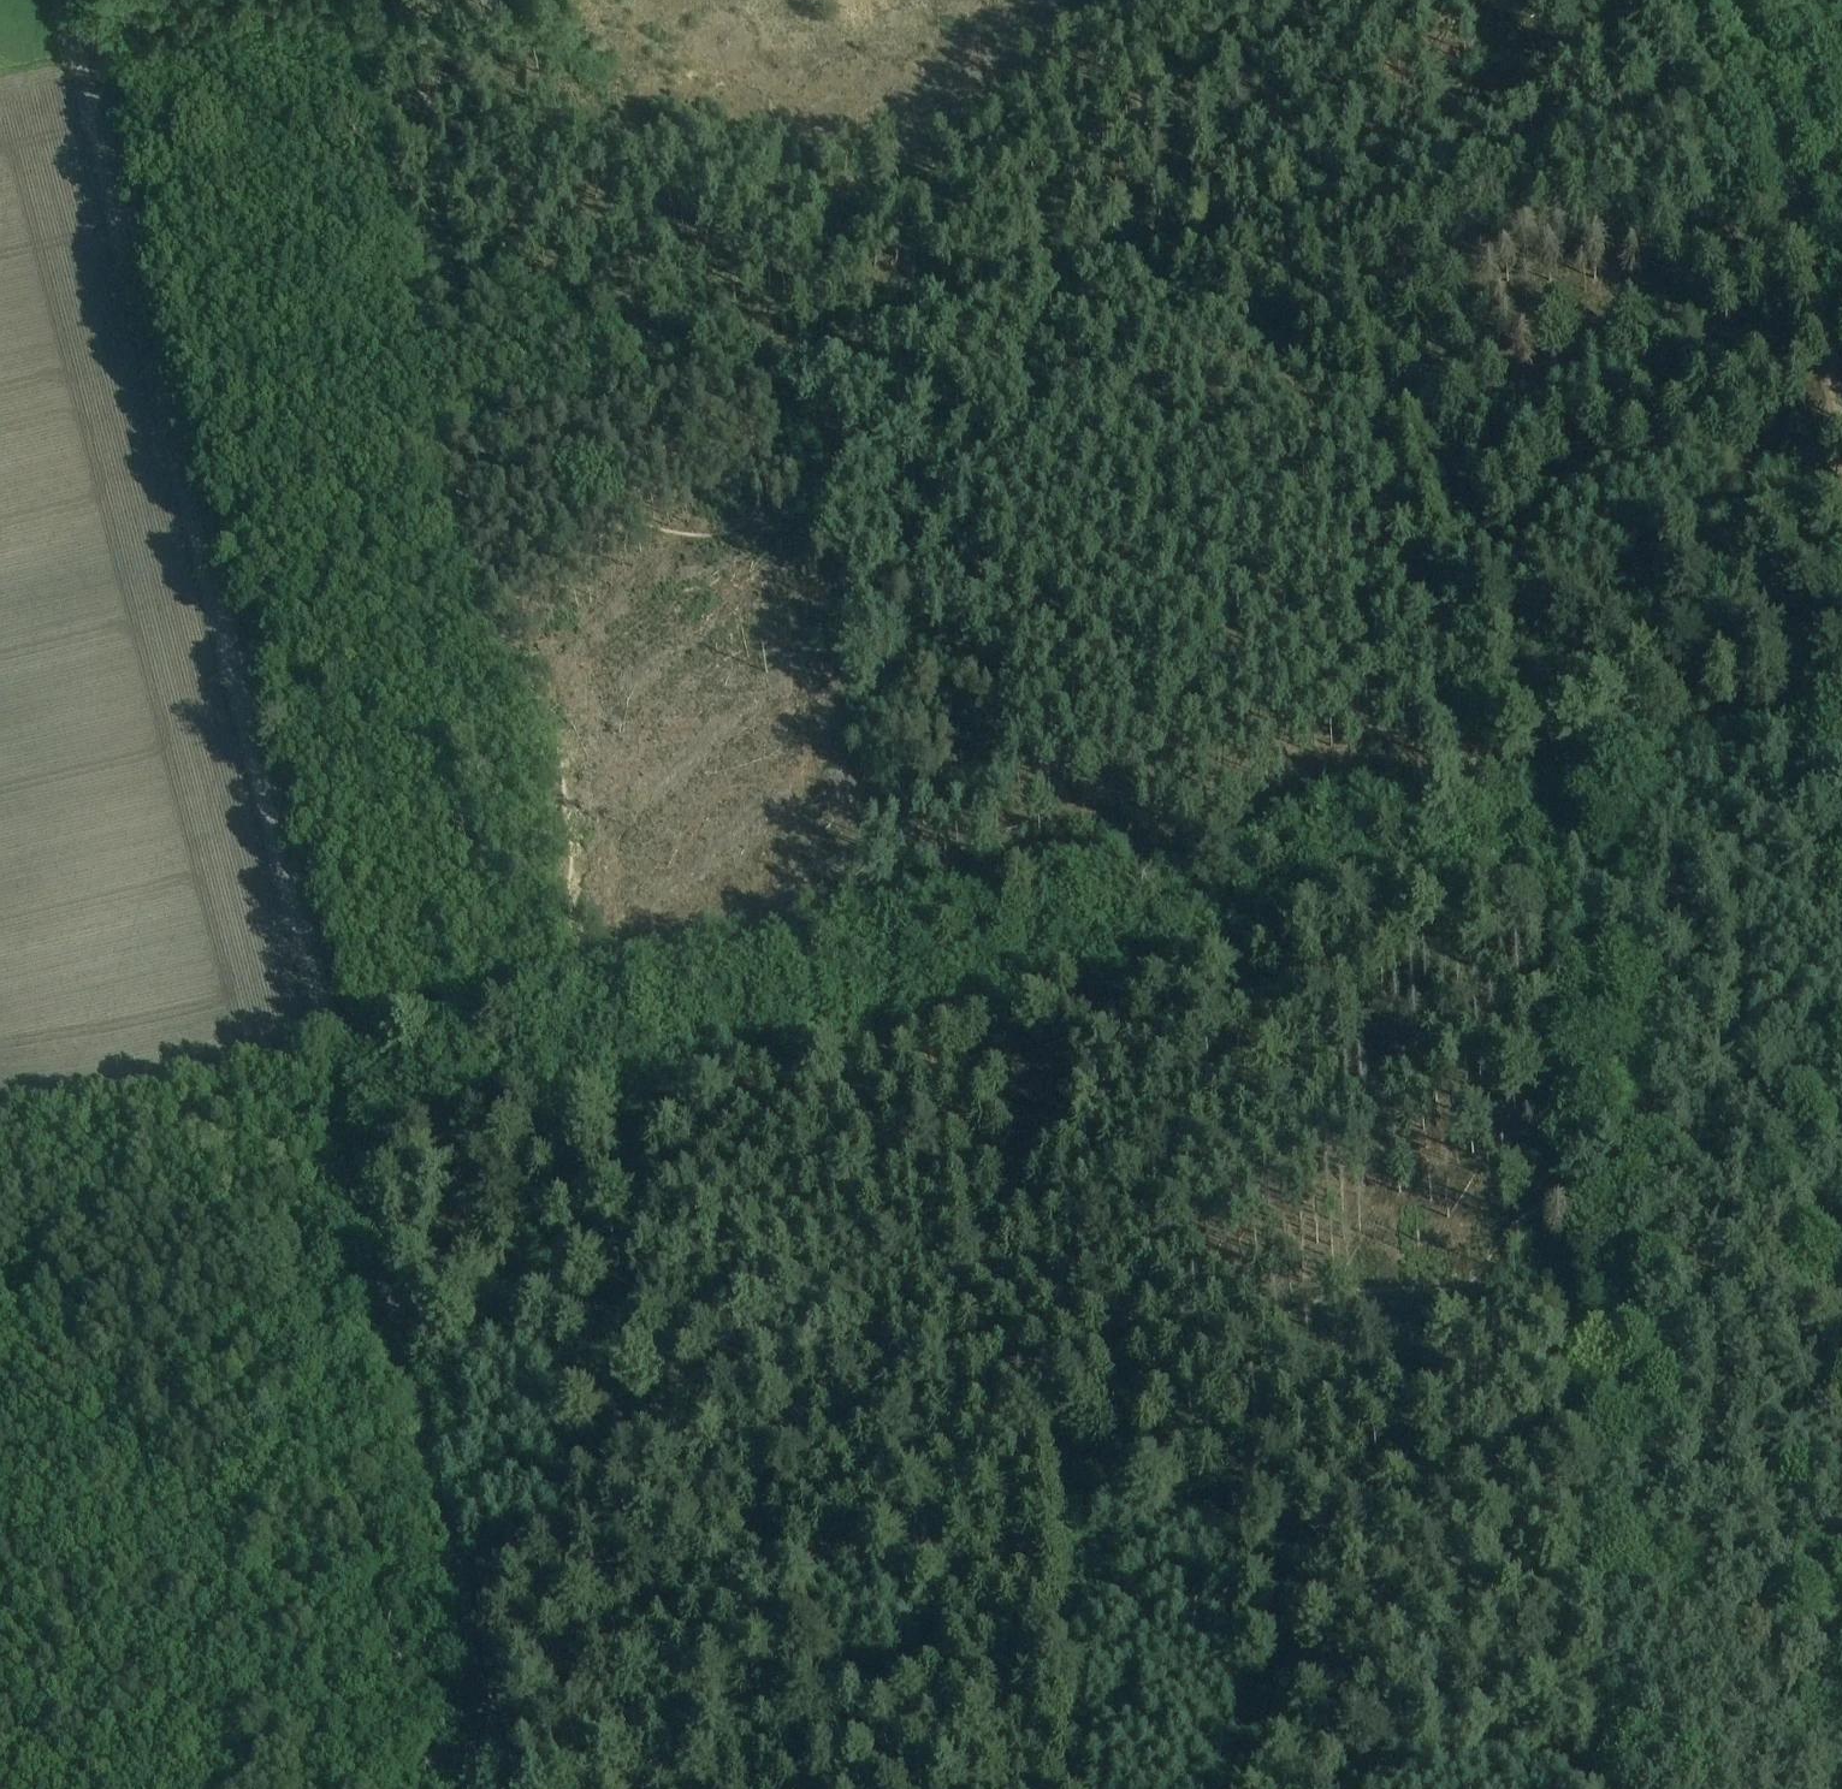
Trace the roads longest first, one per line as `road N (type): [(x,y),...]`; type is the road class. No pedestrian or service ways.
road 1 (track): [(510,1788),(332,1036),(67,0)]
road 2 (track): [(1841,400),(1742,0)]

